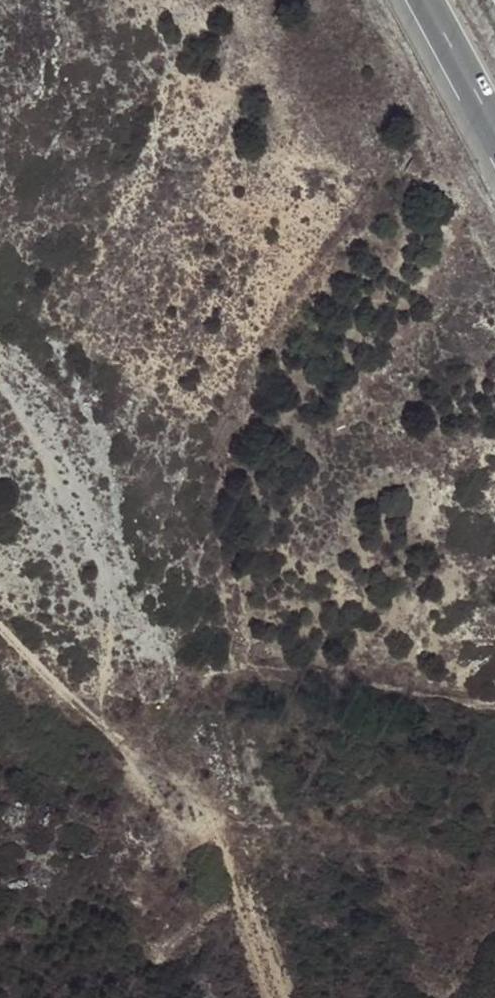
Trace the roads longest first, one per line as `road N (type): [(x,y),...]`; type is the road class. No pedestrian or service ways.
road 1 (track): [(173,804),(0,629)]
road 2 (motorway): [(421,0),(494,137)]

